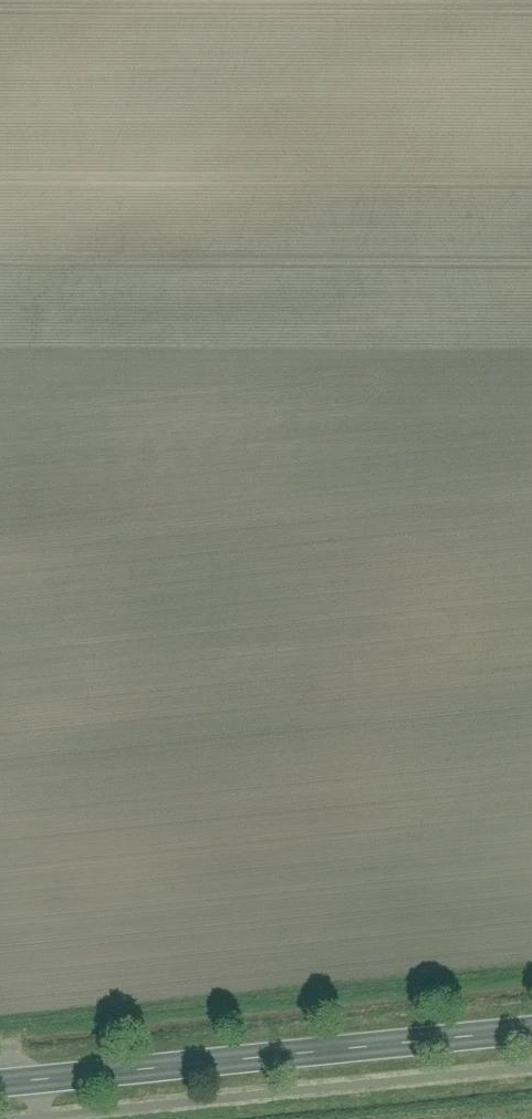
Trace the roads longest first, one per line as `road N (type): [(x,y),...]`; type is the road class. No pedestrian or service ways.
road 1 (tertiary): [(531,1029),(0,1082)]

